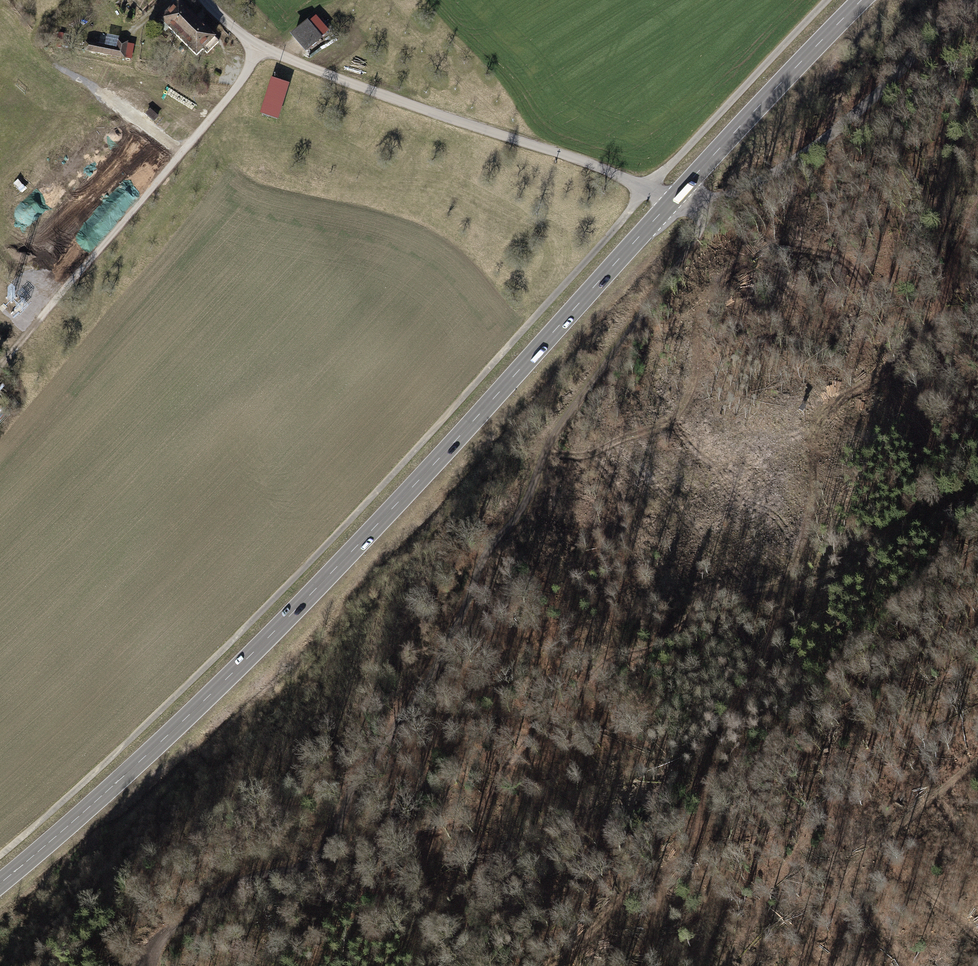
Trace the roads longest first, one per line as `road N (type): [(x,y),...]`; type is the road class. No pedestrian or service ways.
road 1 (track): [(708,203),(690,250),(546,446),(527,503),(493,538),(424,683),(346,793),(322,847),(303,863),(220,889),(170,926),(150,965)]
road 2 (primary): [(666,195),(307,596),(0,878)]
road 3 (unclassified): [(210,0),(262,50),(666,195)]
road 4 (track): [(262,50),(0,371)]
road 5 (tertiary): [(666,195),(718,200),(806,152),(971,0)]
road 6 (track): [(977,758),(857,867),(791,965)]
road 7 (primary): [(858,0),(666,195)]
road 8 (track): [(179,156),(44,51),(31,29),(68,0)]
road 9 (track): [(857,388),(924,342),(977,205)]
road 10 (track): [(977,654),(939,682),(840,784)]
road 11 (track): [(825,138),(860,125),(977,48)]

